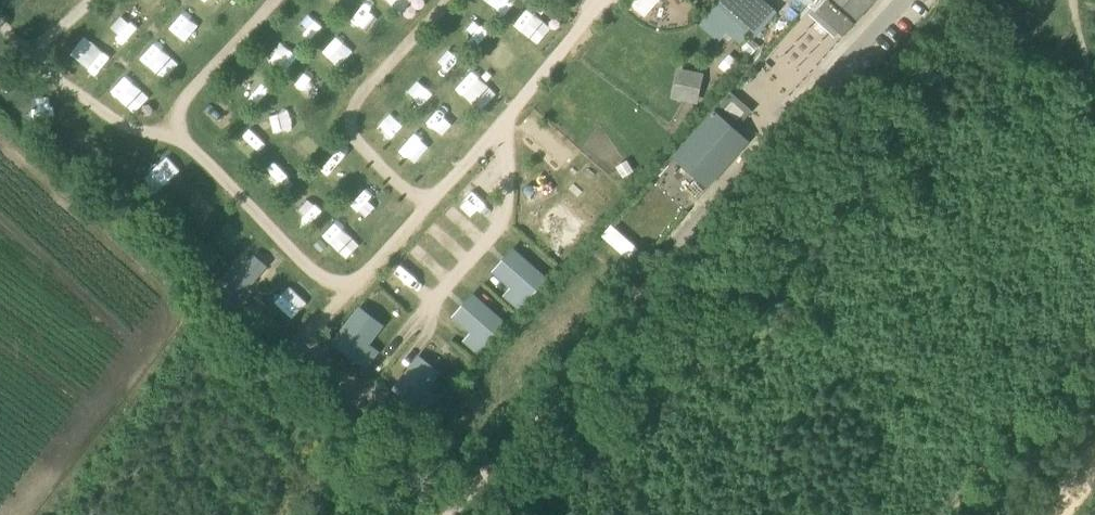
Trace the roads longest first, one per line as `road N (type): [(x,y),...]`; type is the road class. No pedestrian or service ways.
road 1 (unclassified): [(899,0),(658,273)]
road 2 (track): [(658,273),(448,514)]

